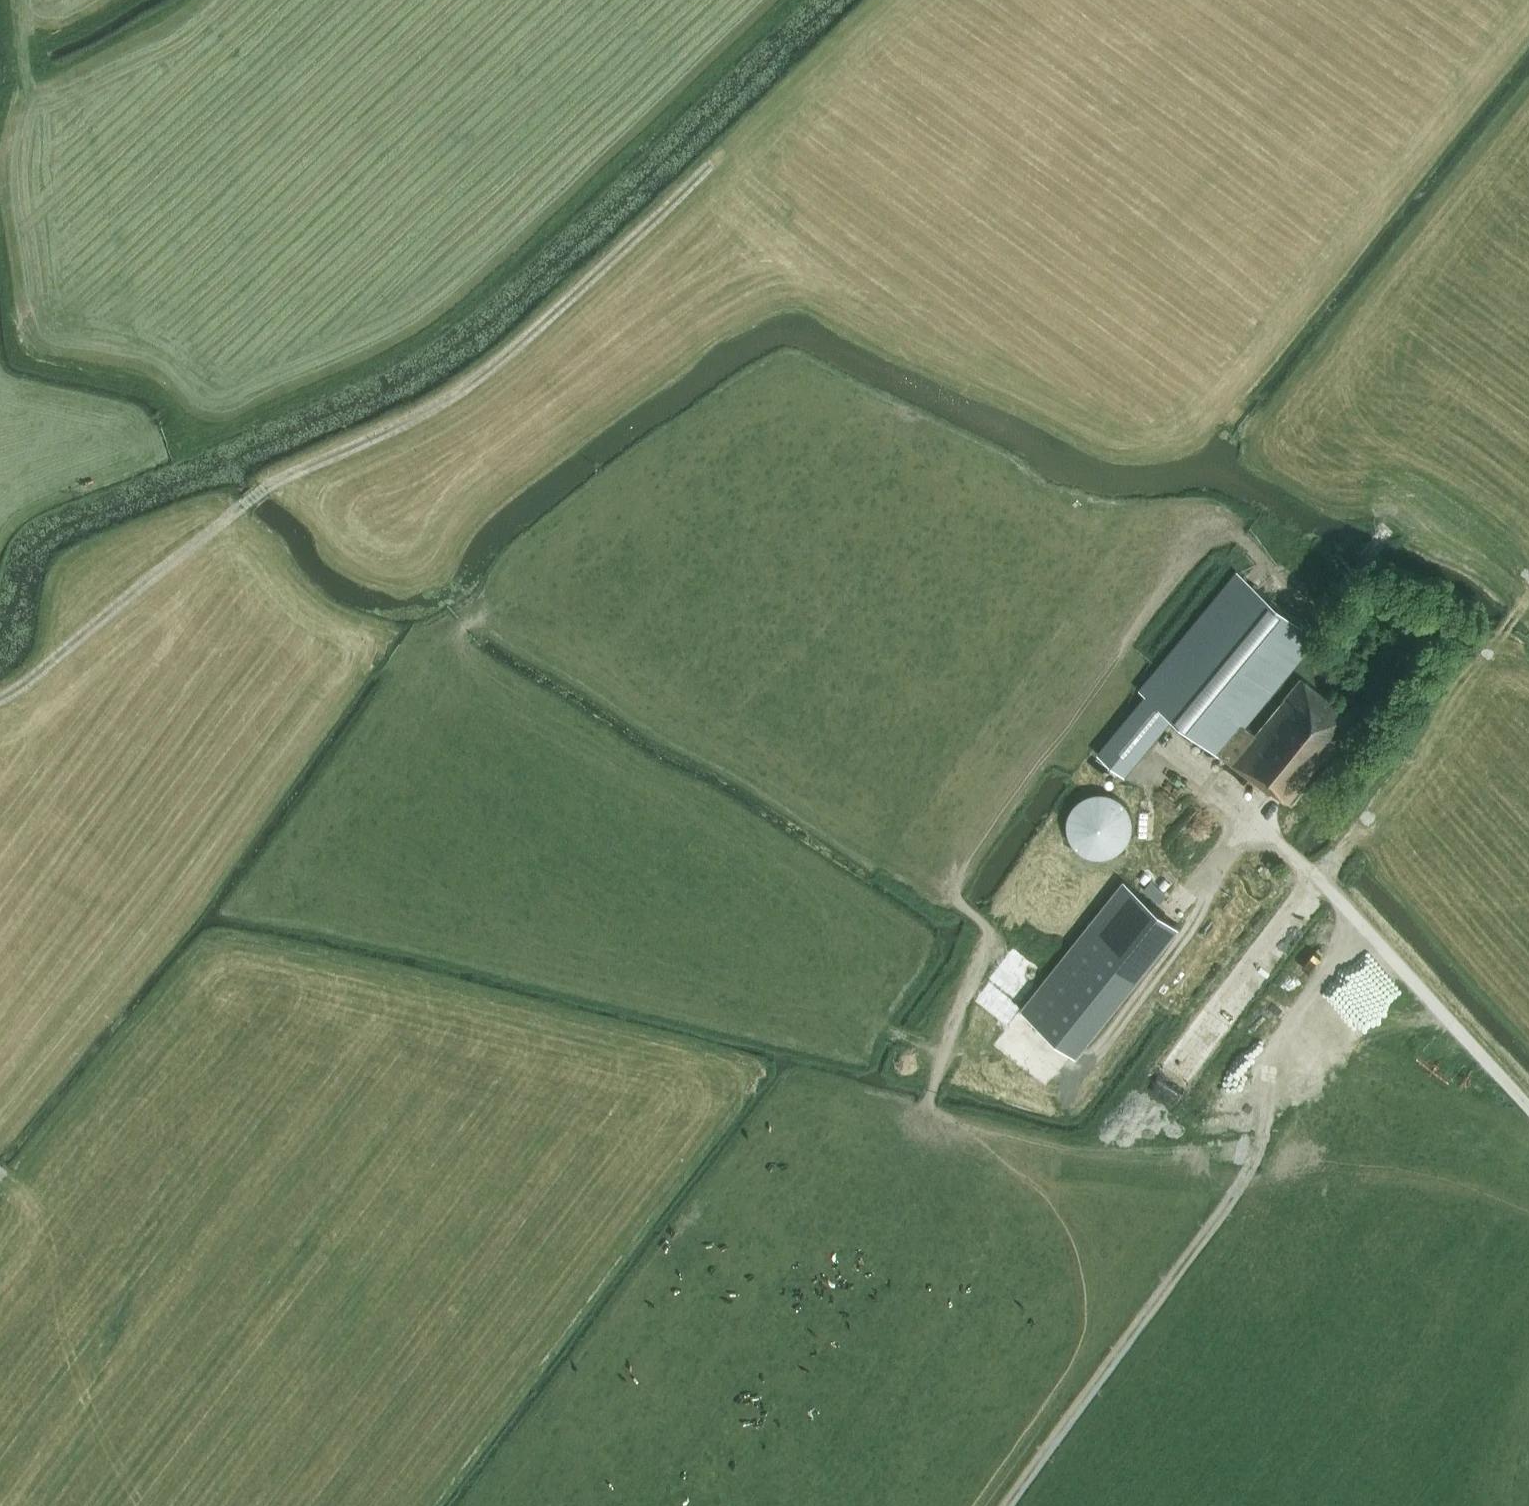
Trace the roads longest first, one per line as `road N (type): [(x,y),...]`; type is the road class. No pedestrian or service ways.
road 1 (track): [(0,699),(44,672),(266,485),(445,402),(508,356),(709,163)]
road 2 (track): [(1007,1505),(1240,1187),(1263,1142),(1272,1062),(1363,926)]

